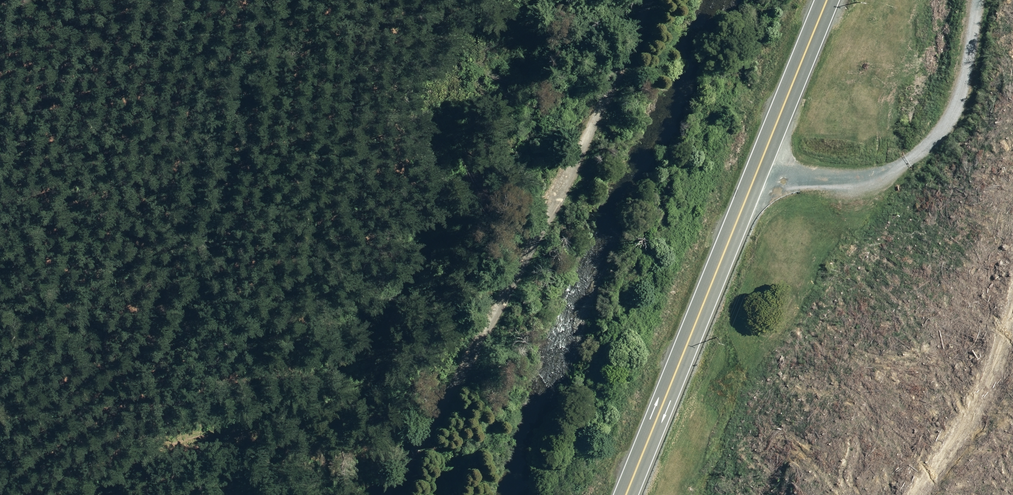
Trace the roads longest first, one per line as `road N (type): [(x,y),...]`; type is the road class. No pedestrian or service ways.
road 1 (unclassified): [(389,494),(549,220),(649,0)]
road 2 (trunk): [(628,494),(818,0)]
road 3 (track): [(758,156),(828,185),(870,181),(910,161),(953,108),(980,0)]
road 4 (track): [(377,494),(306,442),(250,432),(148,459),(92,494)]

